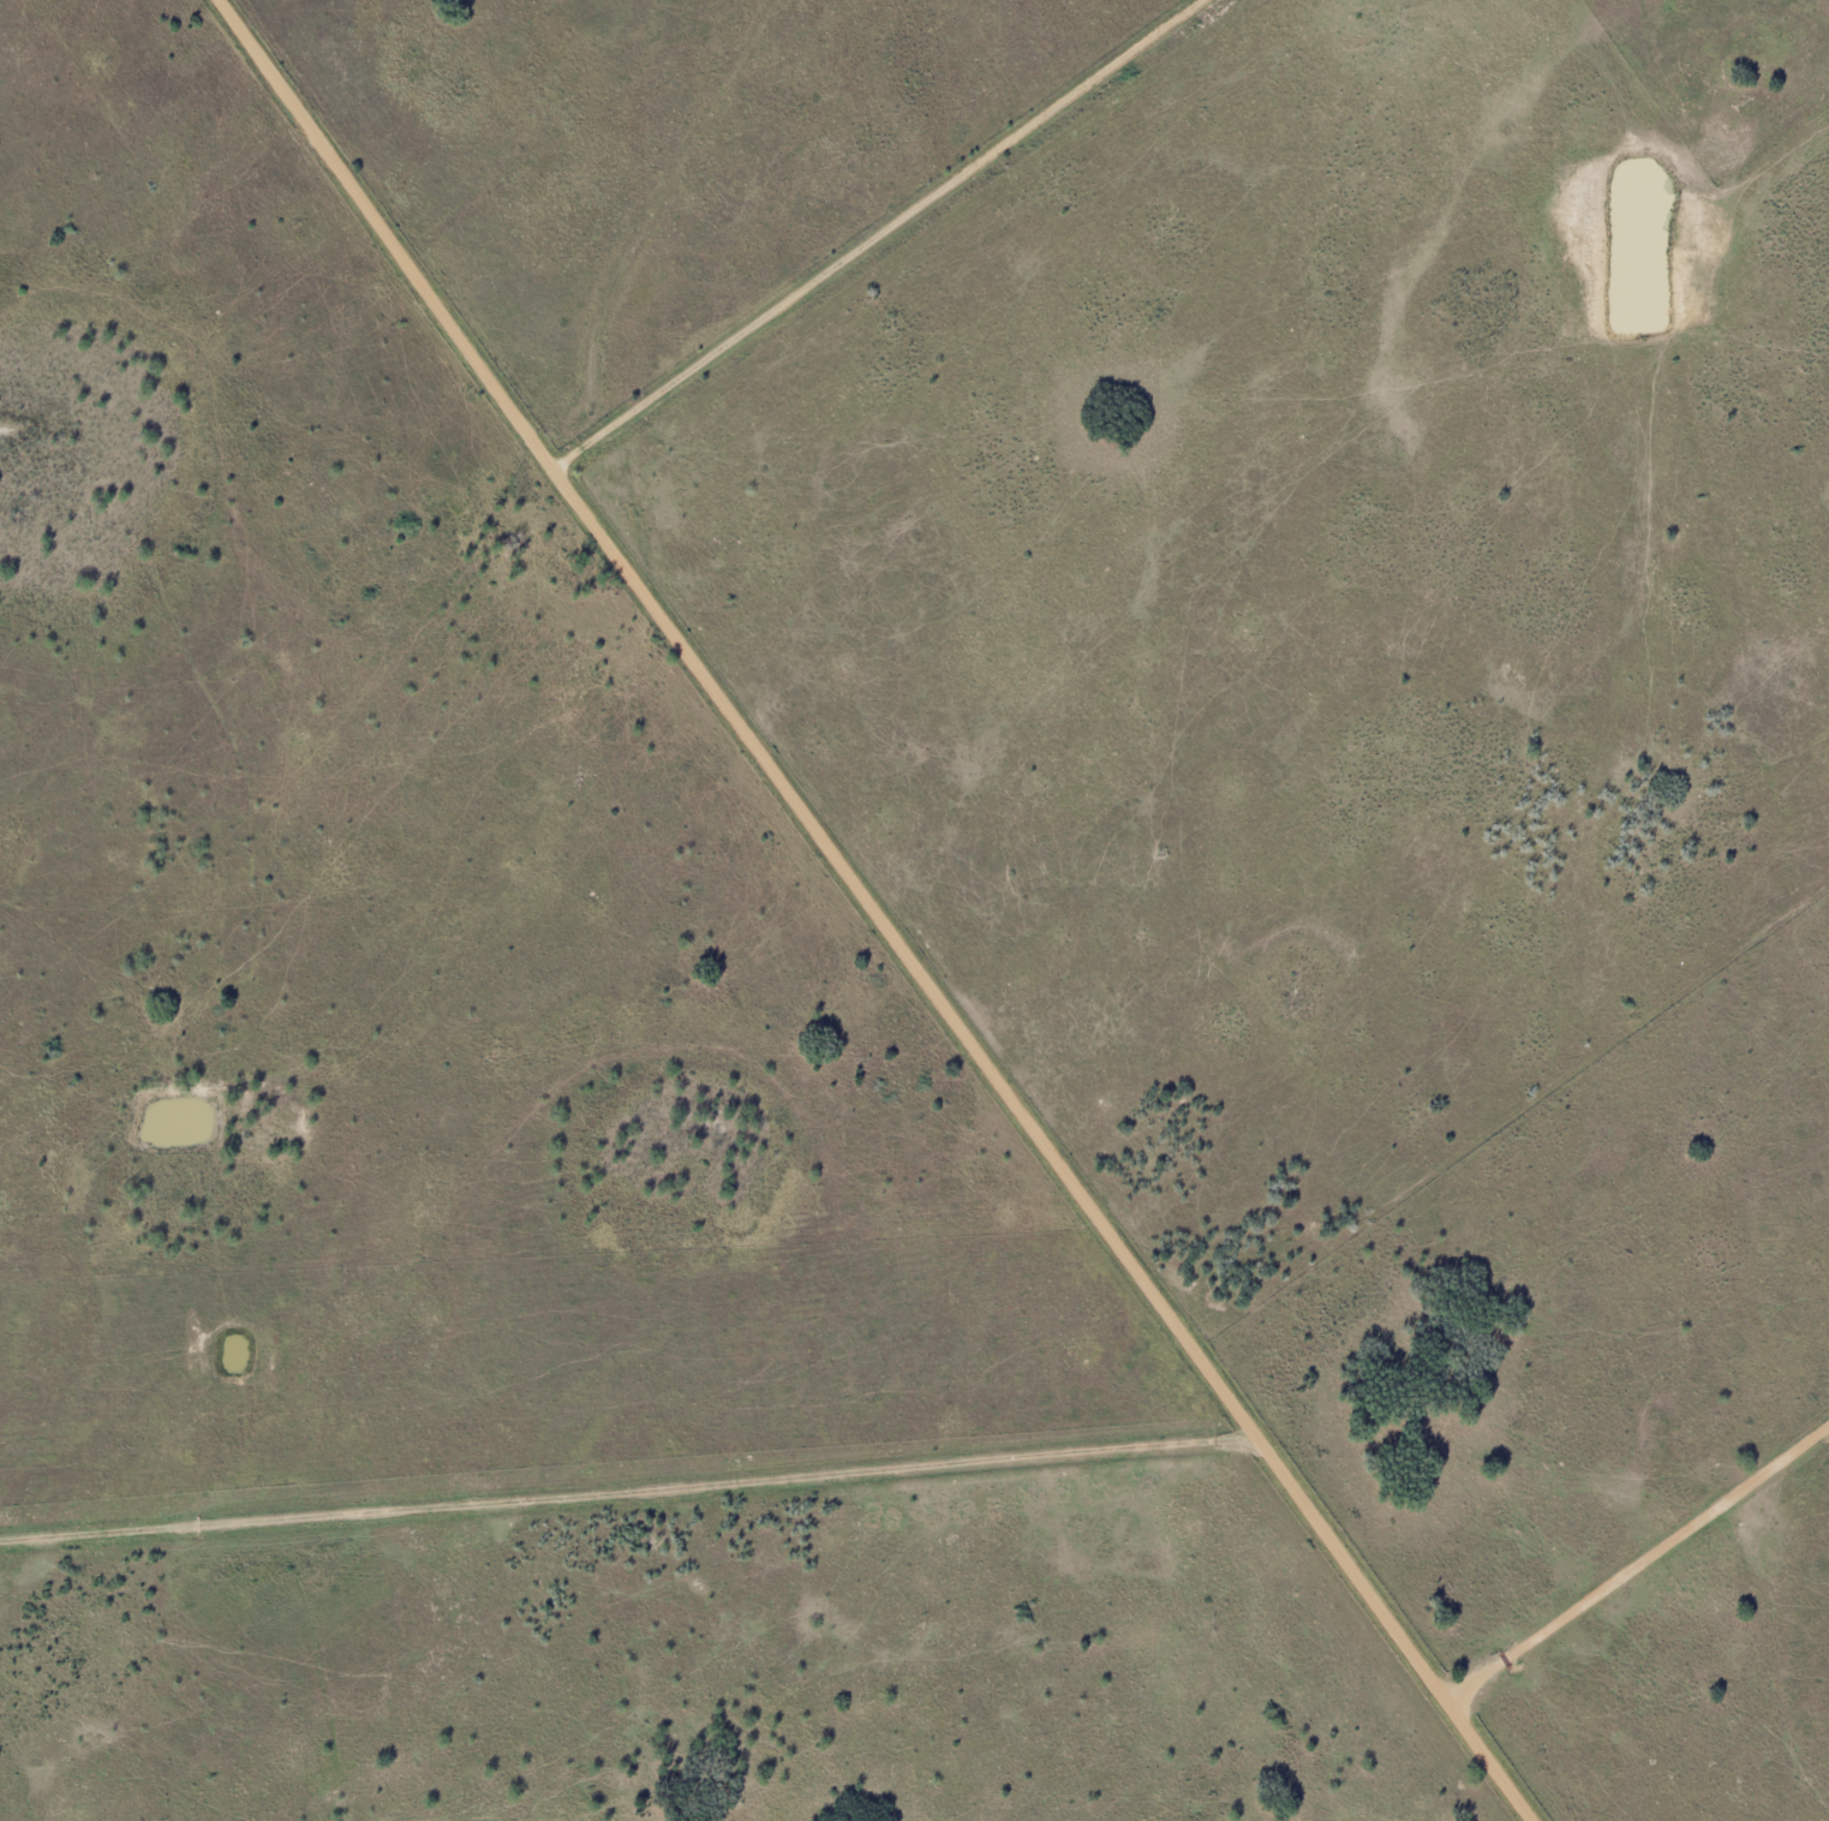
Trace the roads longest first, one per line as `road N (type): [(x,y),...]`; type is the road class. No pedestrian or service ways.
road 1 (residential): [(1541,1820),(225,0)]
road 2 (track): [(1484,1742),(1828,1494)]

